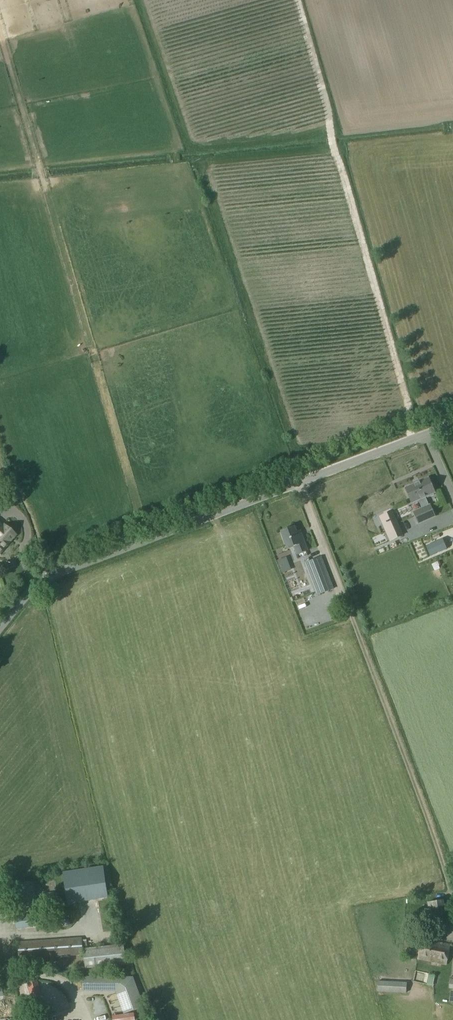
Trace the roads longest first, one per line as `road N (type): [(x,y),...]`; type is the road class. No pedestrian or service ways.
road 1 (unclassified): [(0,626),(36,583),(68,568),(452,422)]

